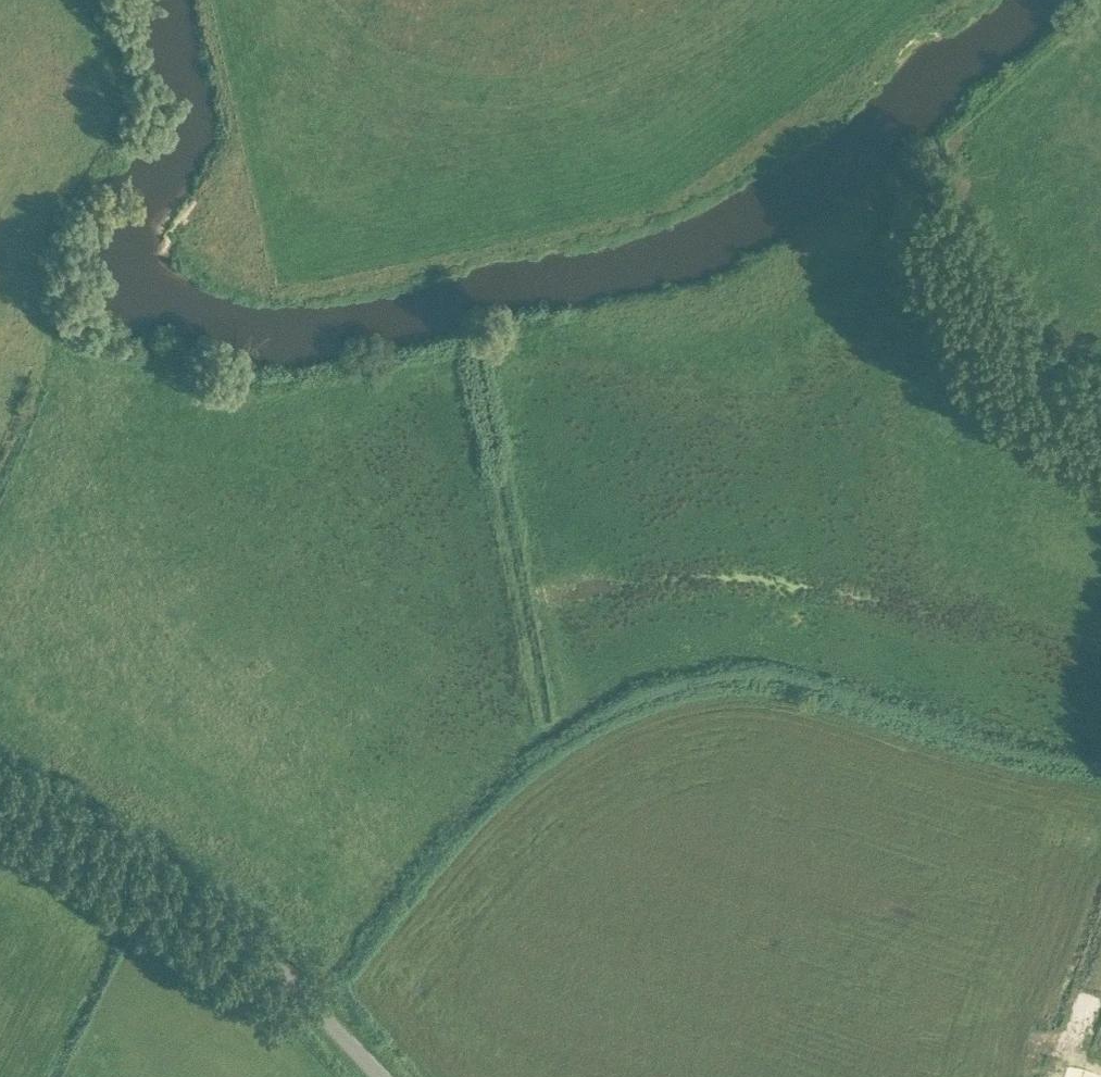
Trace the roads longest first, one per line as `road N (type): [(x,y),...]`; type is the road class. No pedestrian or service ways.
road 1 (unclassified): [(380,1076),(254,945),(199,902),(0,789)]

